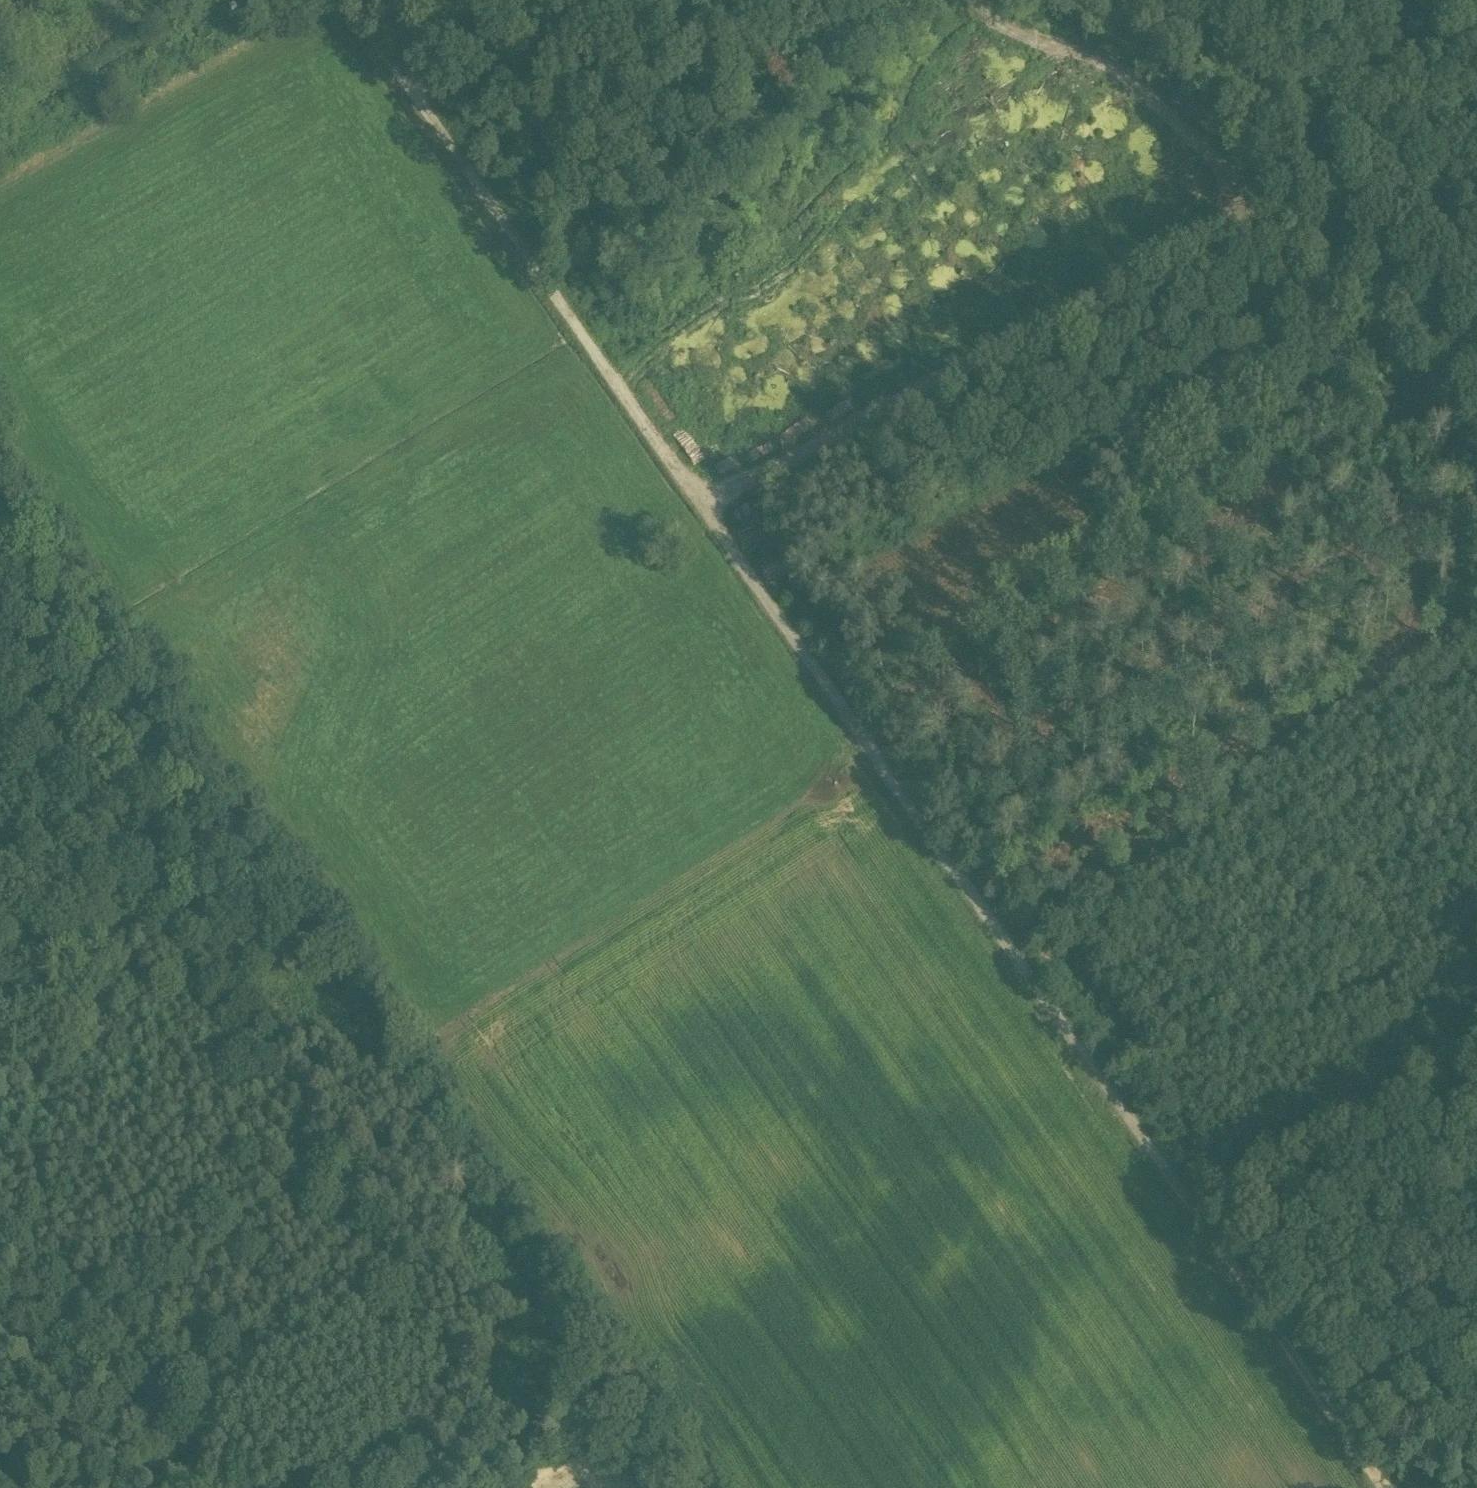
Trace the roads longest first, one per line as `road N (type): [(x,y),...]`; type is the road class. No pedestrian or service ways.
road 1 (track): [(1380,1487),(350,0)]
road 2 (track): [(184,1487),(0,1256)]

